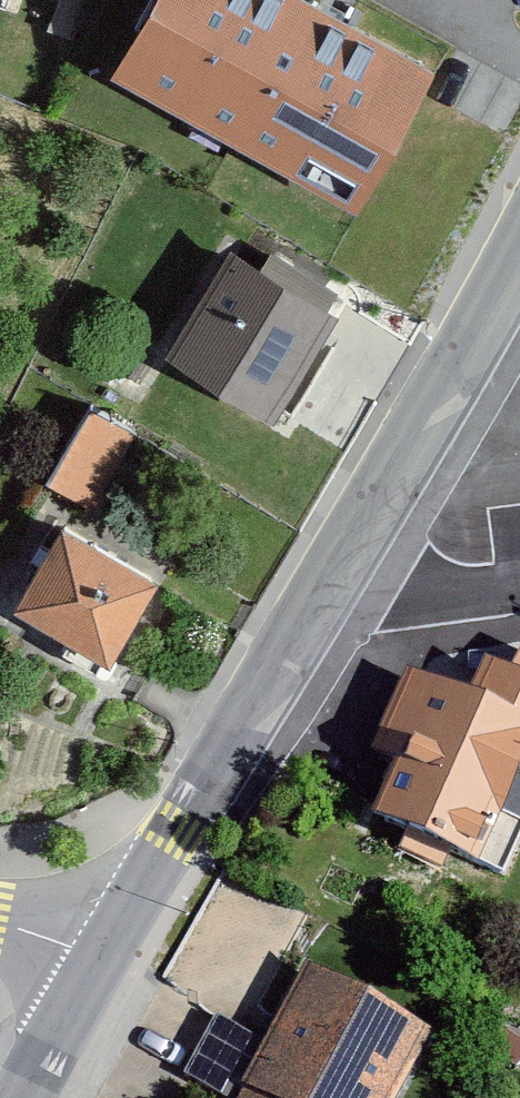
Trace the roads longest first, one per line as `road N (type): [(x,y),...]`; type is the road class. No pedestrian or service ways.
road 1 (tertiary): [(291,635),(519,251)]
road 2 (tertiary): [(103,960),(291,635)]
road 3 (residential): [(519,590),(291,635)]
road 4 (tertiary): [(24,1097),(103,960)]

